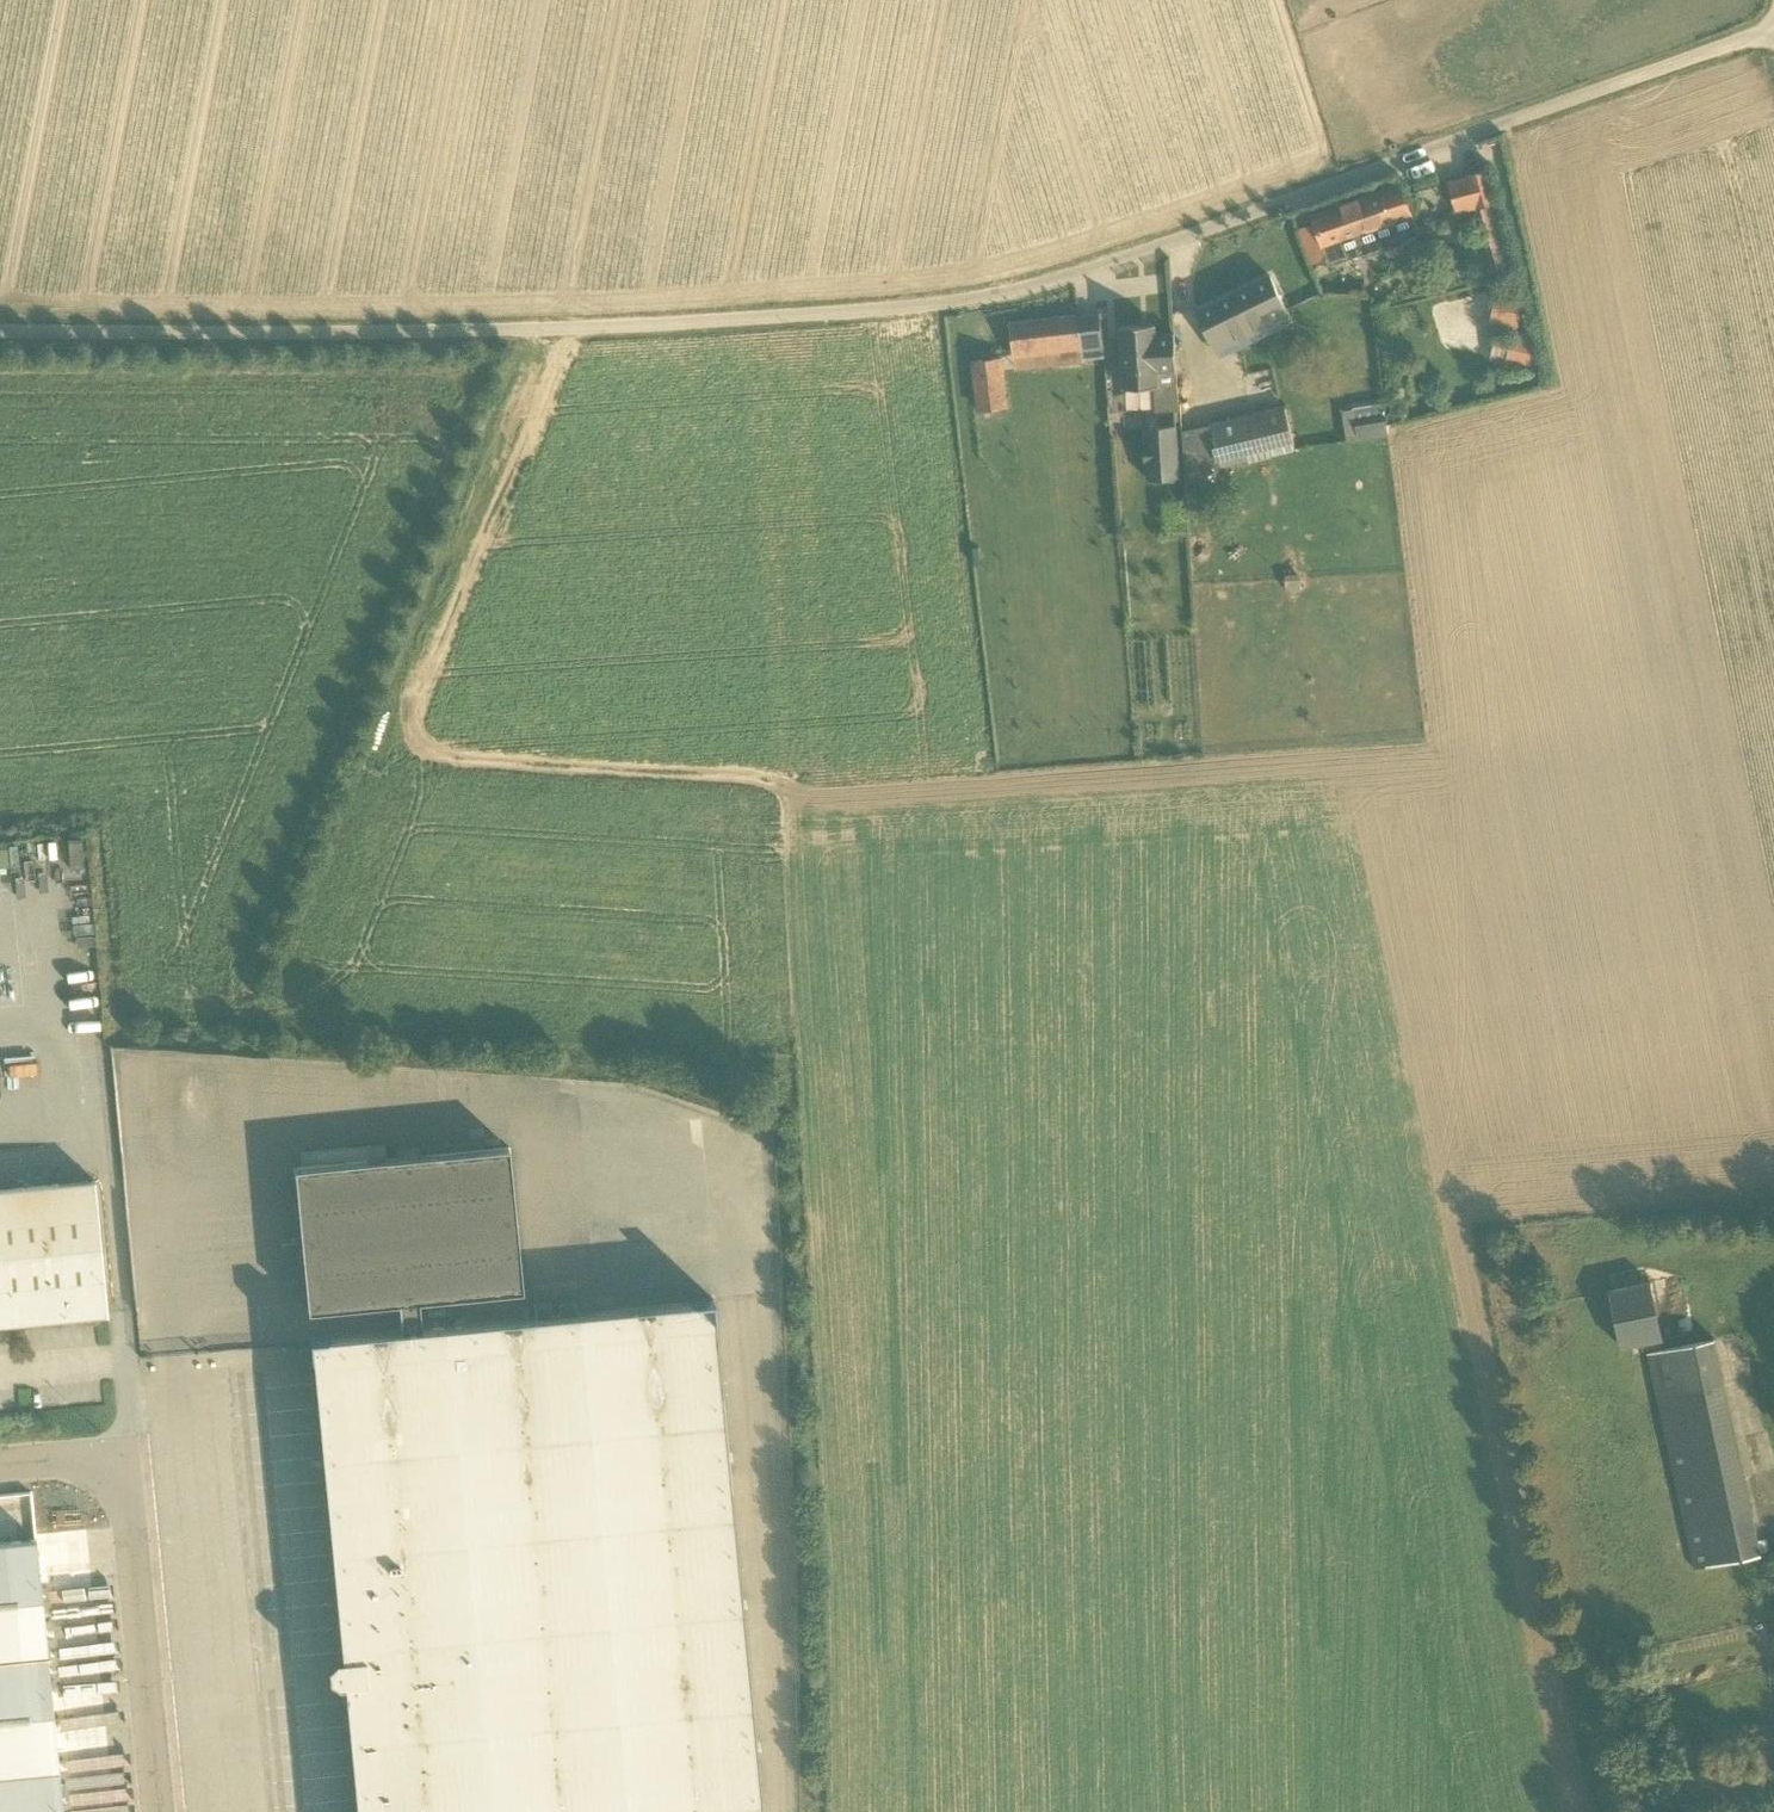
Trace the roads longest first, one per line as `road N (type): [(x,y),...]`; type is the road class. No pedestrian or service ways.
road 1 (unclassified): [(0,348),(895,324),(991,313),(1088,286),(1773,38)]
road 2 (unclassified): [(174,1811),(148,1539),(131,1497),(104,1481),(0,1490)]

